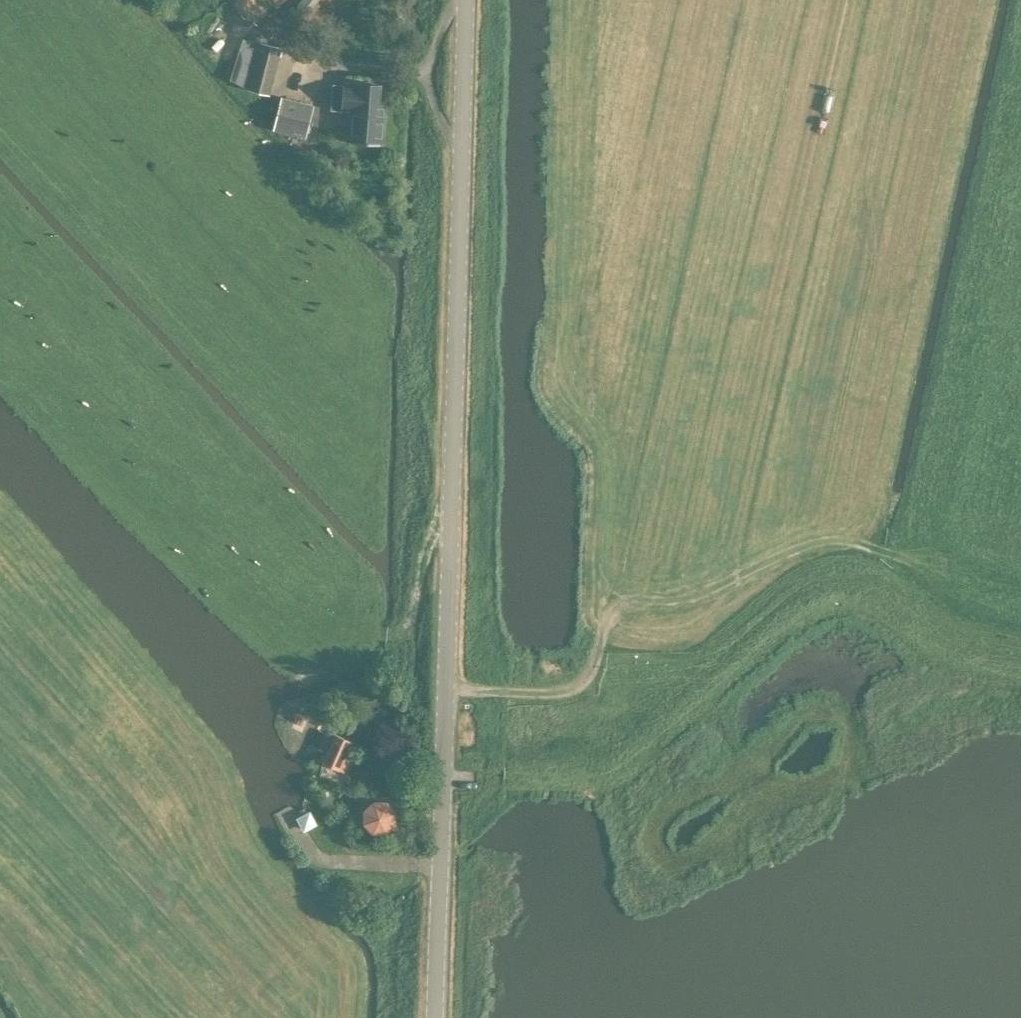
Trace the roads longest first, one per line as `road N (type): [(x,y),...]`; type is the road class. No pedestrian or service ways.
road 1 (tertiary): [(436,1017),(467,0)]
road 2 (track): [(578,693),(615,614),(735,579),(809,541)]
road 3 (track): [(447,689),(578,693)]

